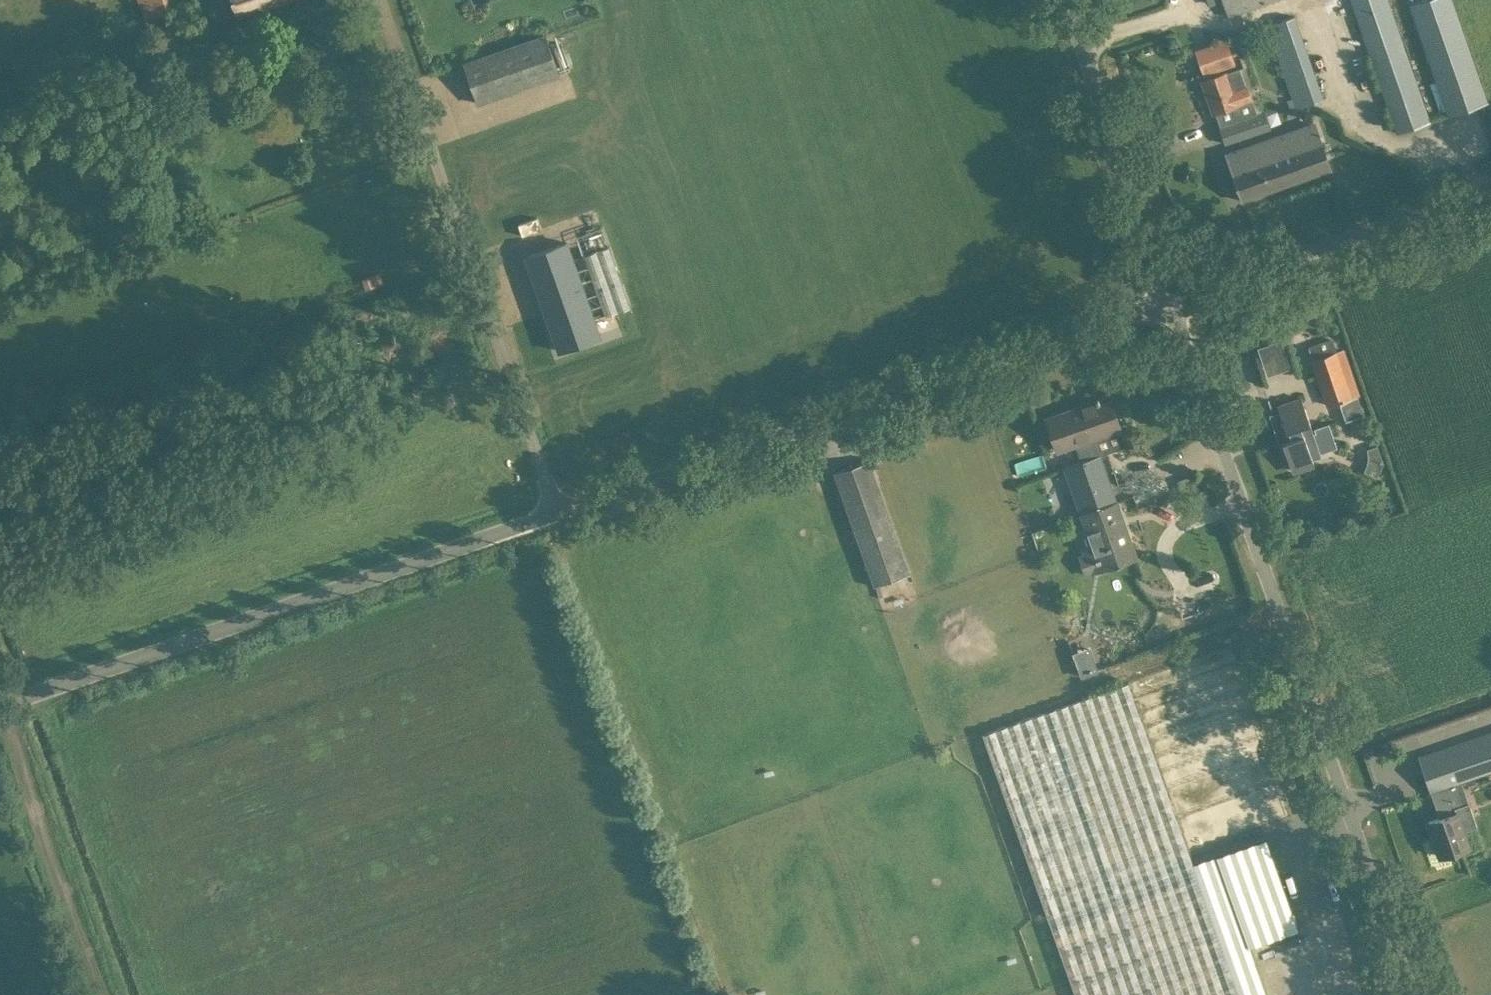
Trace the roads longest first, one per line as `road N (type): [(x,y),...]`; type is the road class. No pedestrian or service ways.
road 1 (unclassified): [(1403,994),(1162,296)]
road 2 (unclassified): [(557,510),(1162,296)]
road 3 (unclassified): [(0,707),(557,510)]
road 4 (unclassified): [(557,510),(427,131)]
road 5 (unclassified): [(1162,296),(1490,184)]
road 6 (unclassified): [(1162,296),(1063,0)]
road 7 (track): [(110,994),(8,704)]
road 8 (track): [(383,0),(427,131)]

